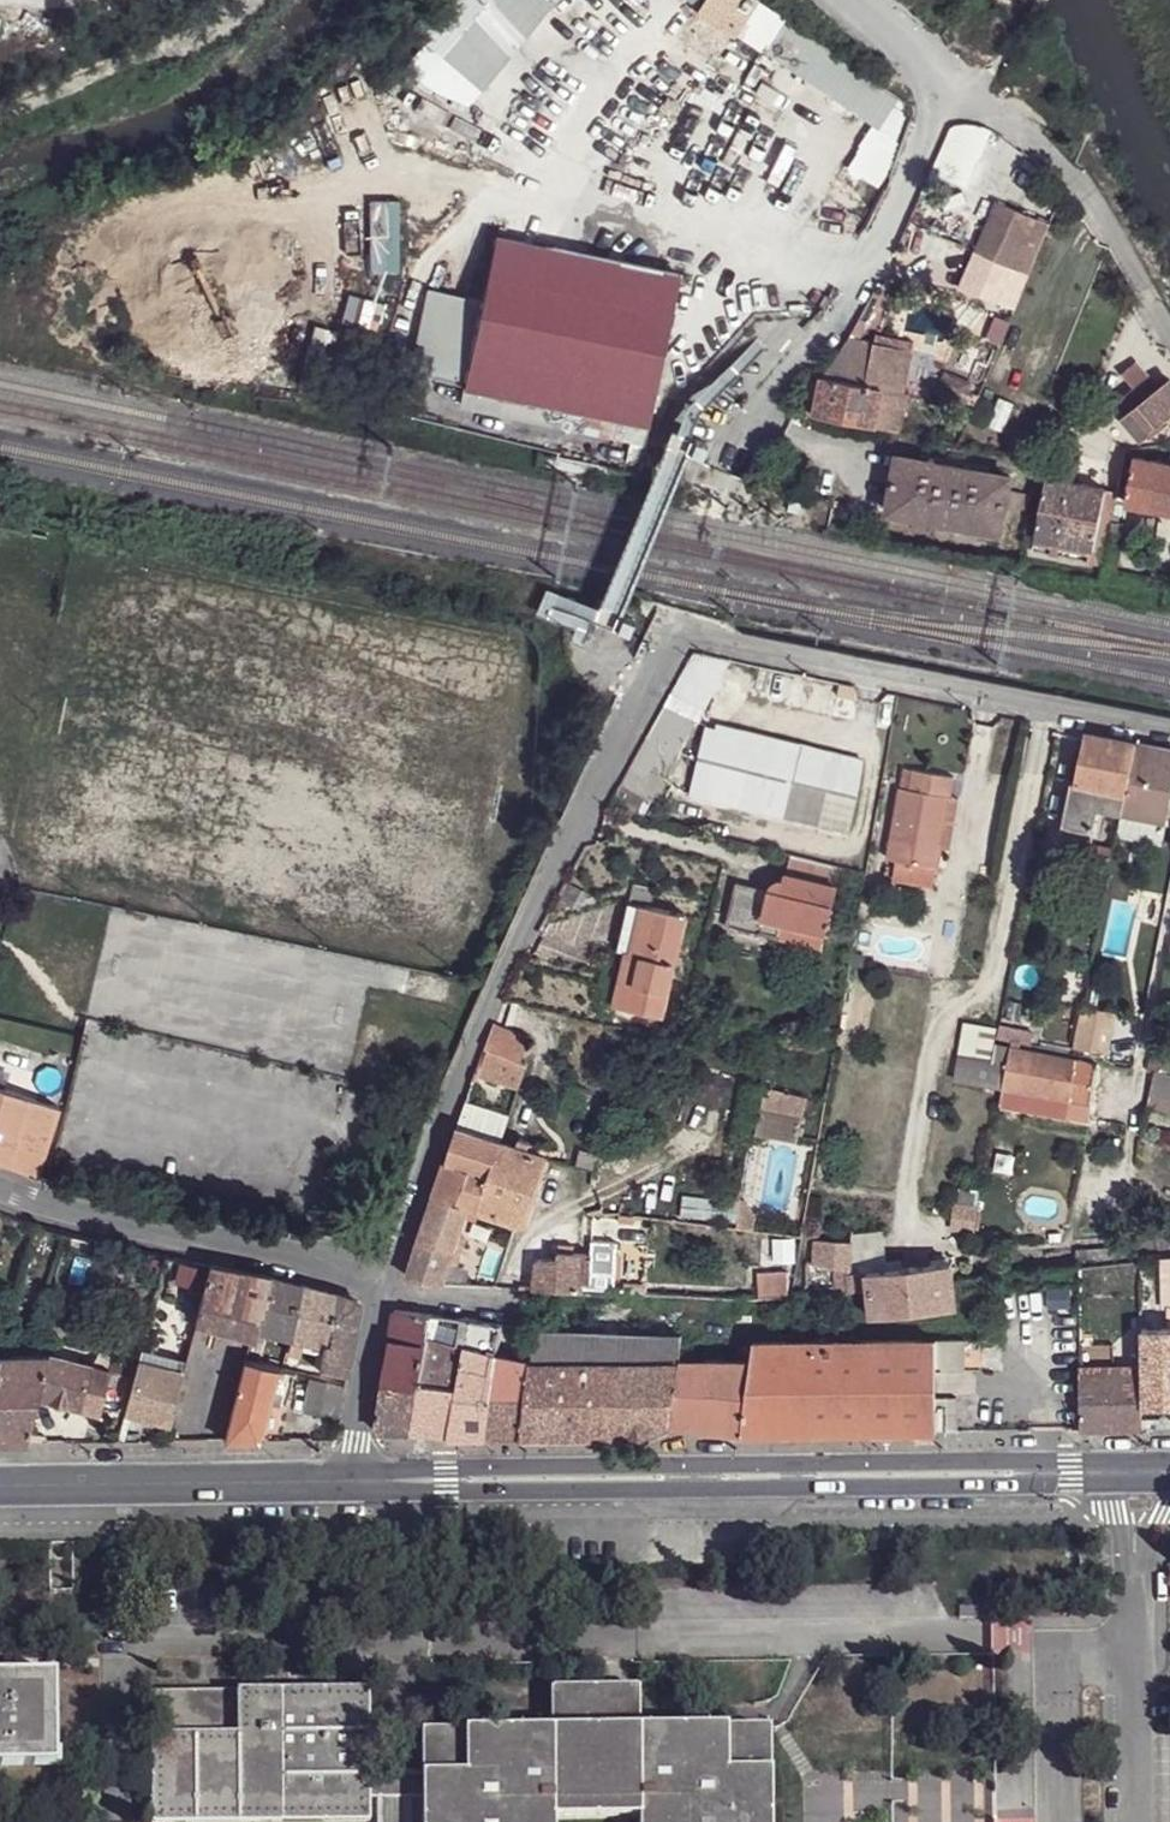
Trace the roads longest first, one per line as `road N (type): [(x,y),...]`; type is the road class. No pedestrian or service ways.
road 1 (tertiary): [(349,1483),(1169,1472)]
road 2 (residential): [(645,680),(519,938),(383,1284)]
road 3 (residential): [(645,680),(676,629),(1169,734)]
road 4 (residential): [(0,1195),(383,1284)]
road 5 (residential): [(752,442),(832,327),(946,103)]
road 6 (tertiary): [(0,1485),(349,1483)]
road 7 (residential): [(946,103),(1009,126),(1077,175),(1123,240),(1169,330)]
road 8 (residential): [(383,1284),(349,1483)]
road 9 (residential): [(383,1284),(536,1308)]
road 10 (residential): [(946,103),(905,43),(856,0)]

